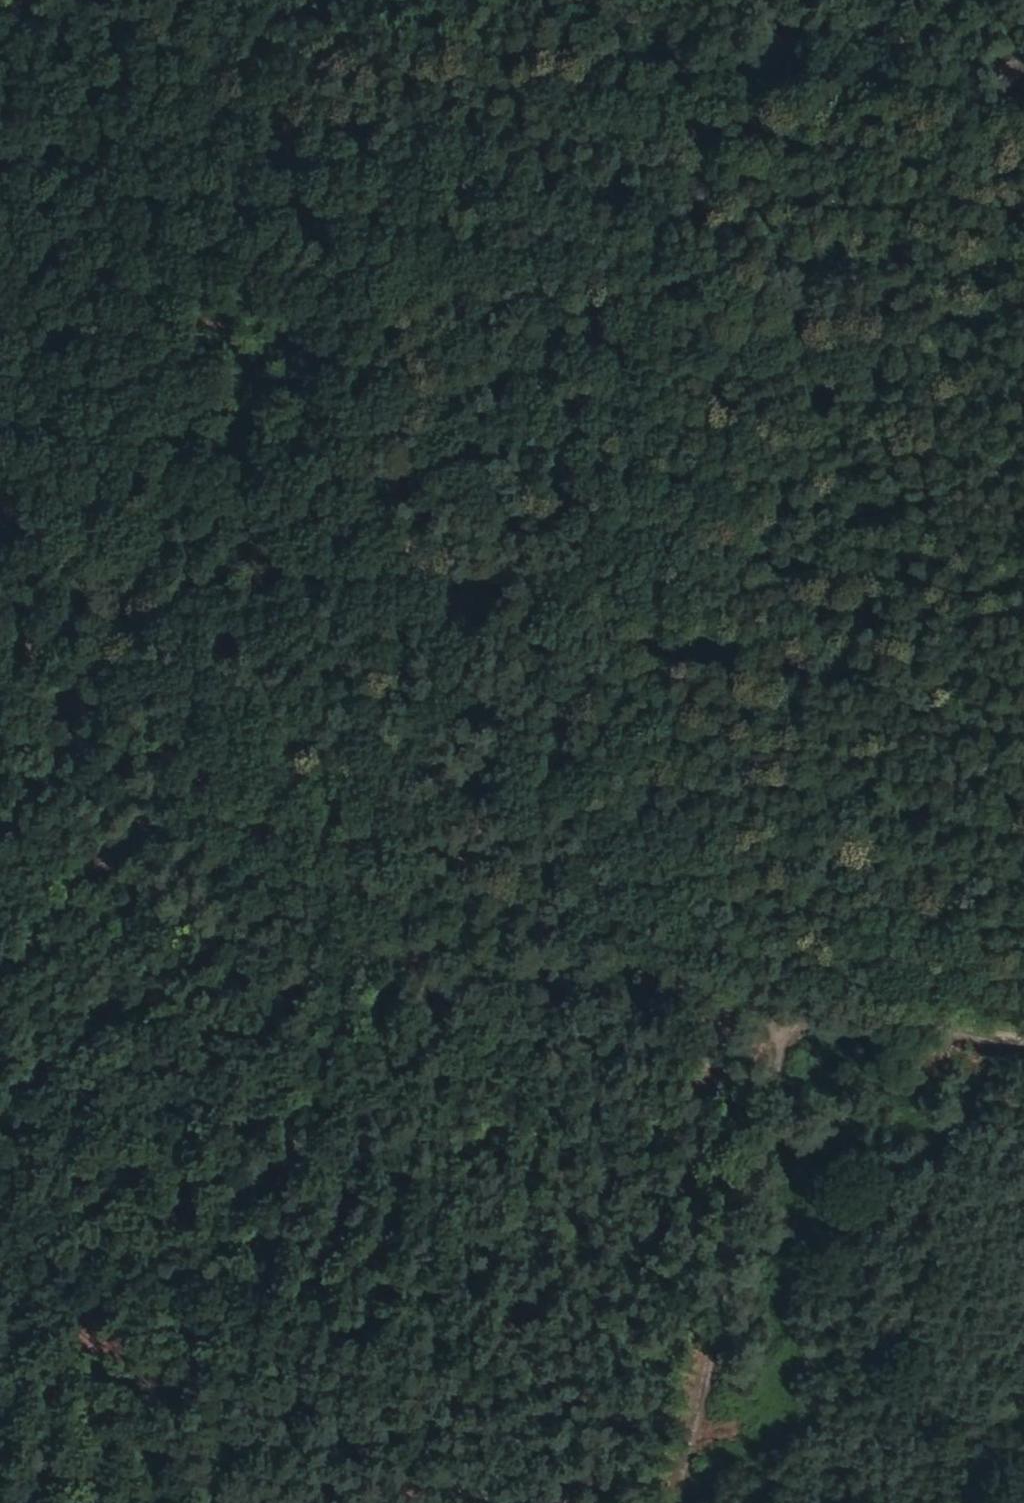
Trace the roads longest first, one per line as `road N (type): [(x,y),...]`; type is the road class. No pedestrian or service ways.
road 1 (track): [(1023,1056),(798,1031)]

